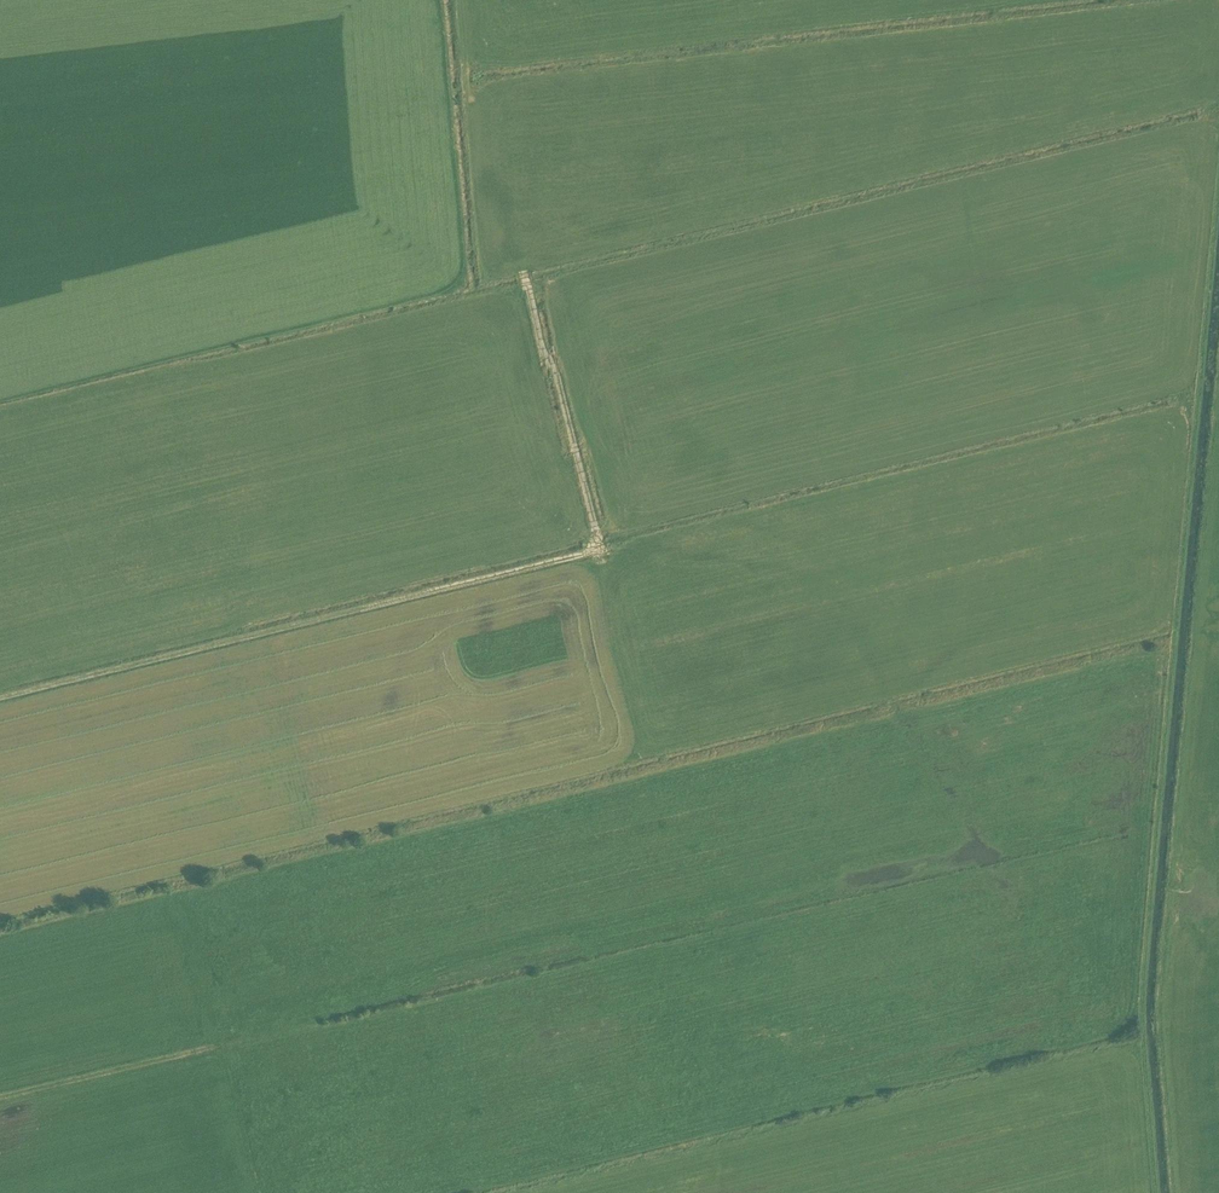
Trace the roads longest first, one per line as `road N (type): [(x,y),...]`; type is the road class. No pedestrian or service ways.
road 1 (track): [(458,0),(469,92),(524,272)]
road 2 (track): [(0,1098),(213,1047)]

